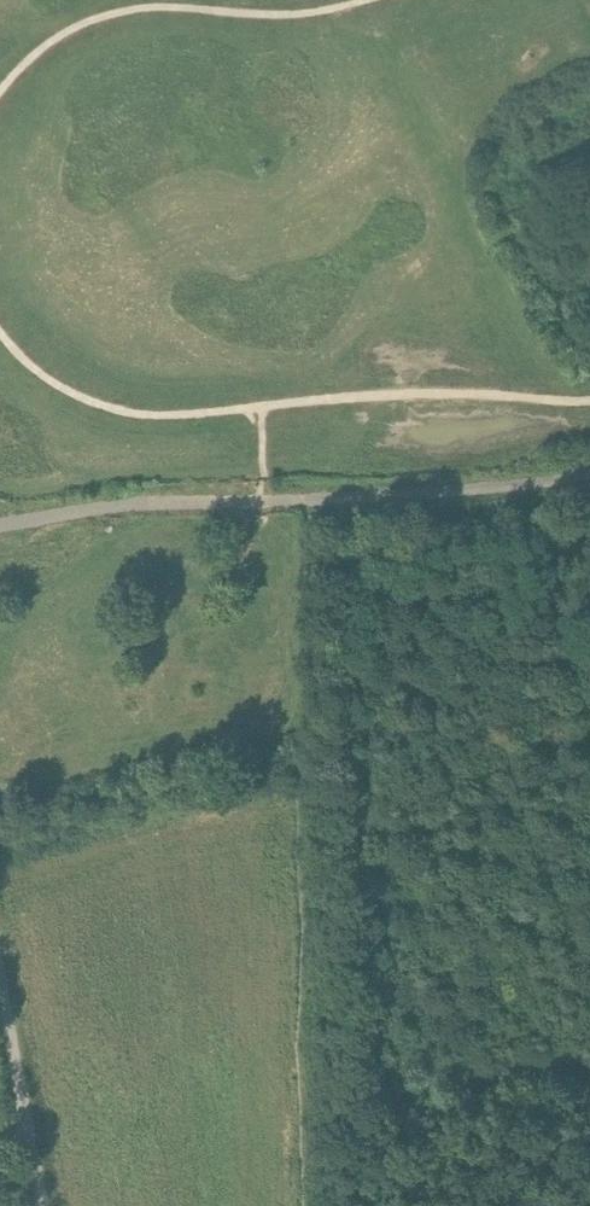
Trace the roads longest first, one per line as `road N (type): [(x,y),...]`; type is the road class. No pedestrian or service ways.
road 1 (unclassified): [(0,527),(141,506),(394,497),(589,472)]
road 2 (unclassified): [(40,1205),(0,978)]

